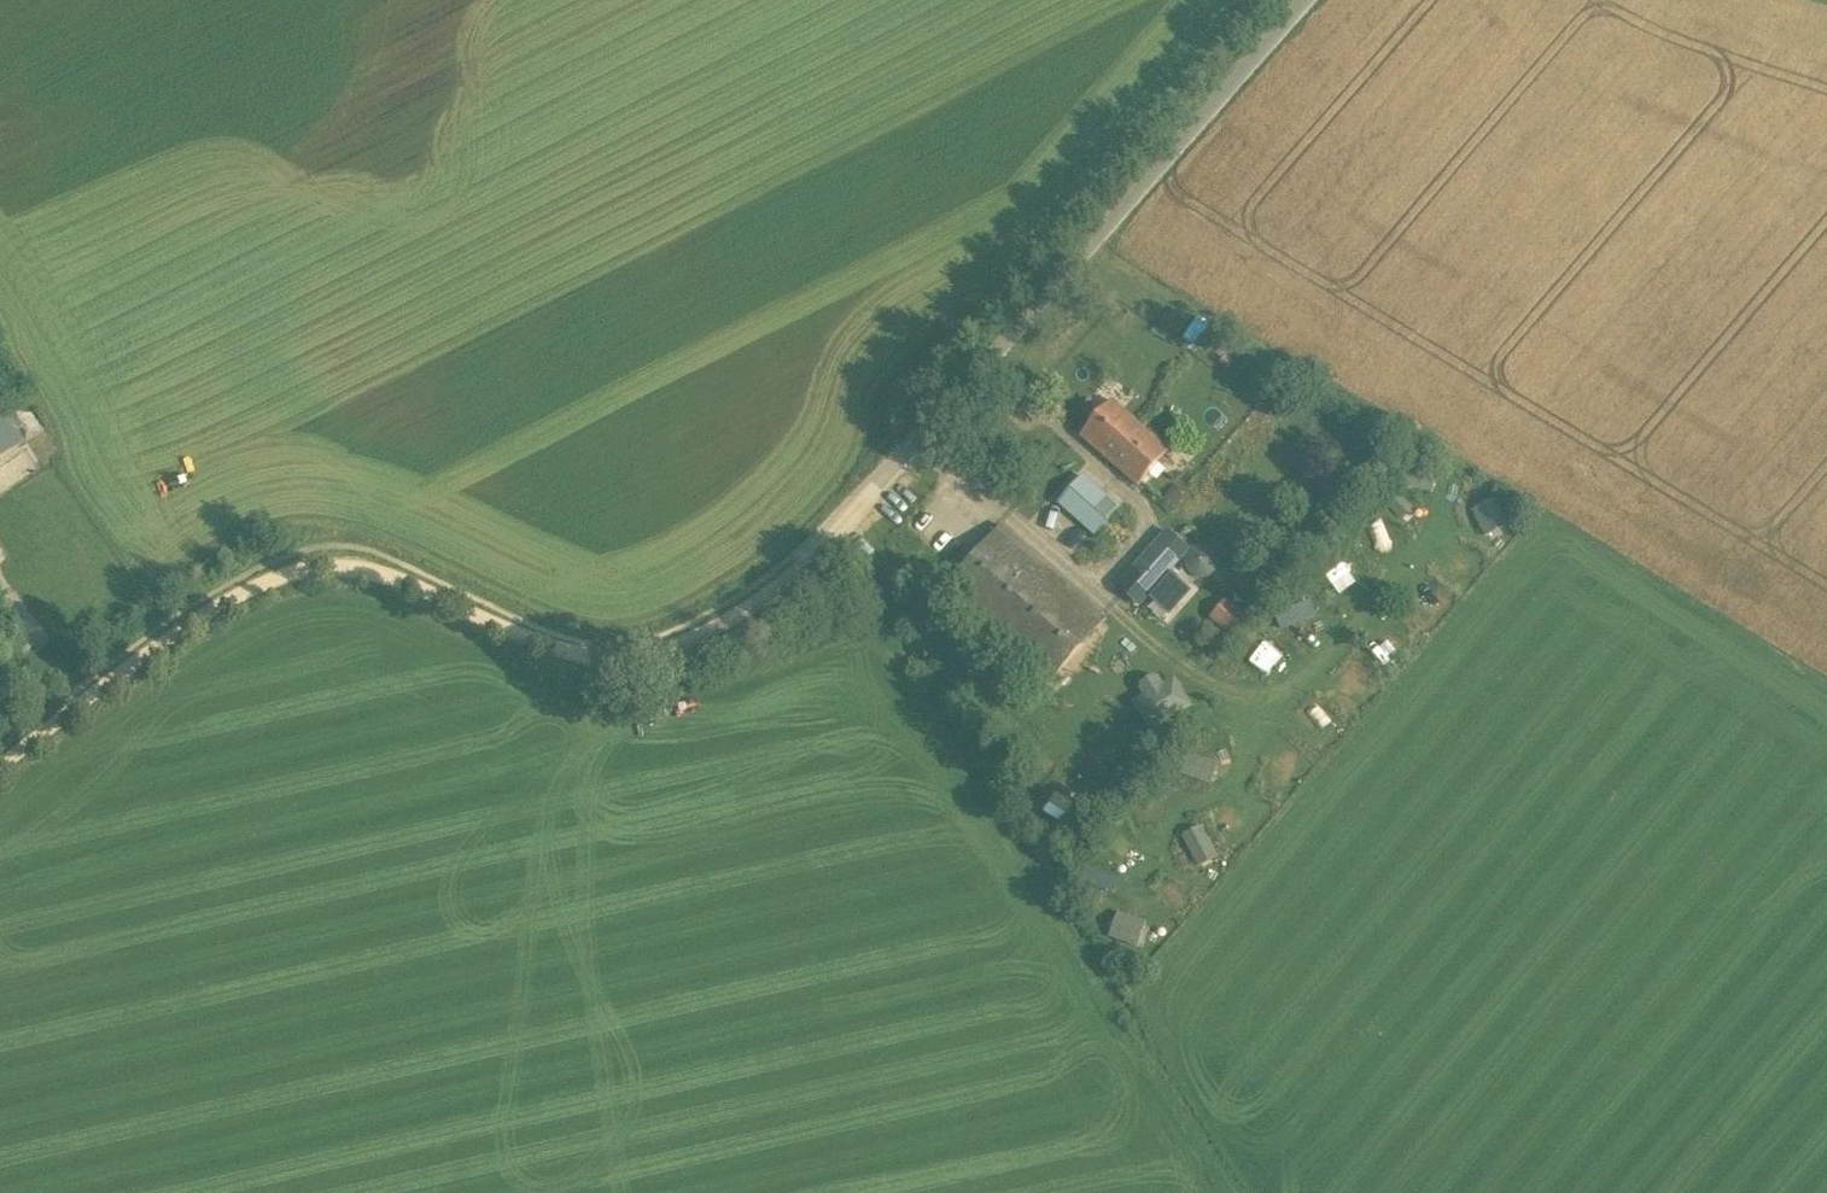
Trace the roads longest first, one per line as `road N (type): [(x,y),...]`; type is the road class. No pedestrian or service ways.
road 1 (track): [(0,746),(192,604),(294,560),(343,556),(609,645),(705,628),(788,571),(813,543)]
road 2 (unclassified): [(813,543),(1289,0)]

